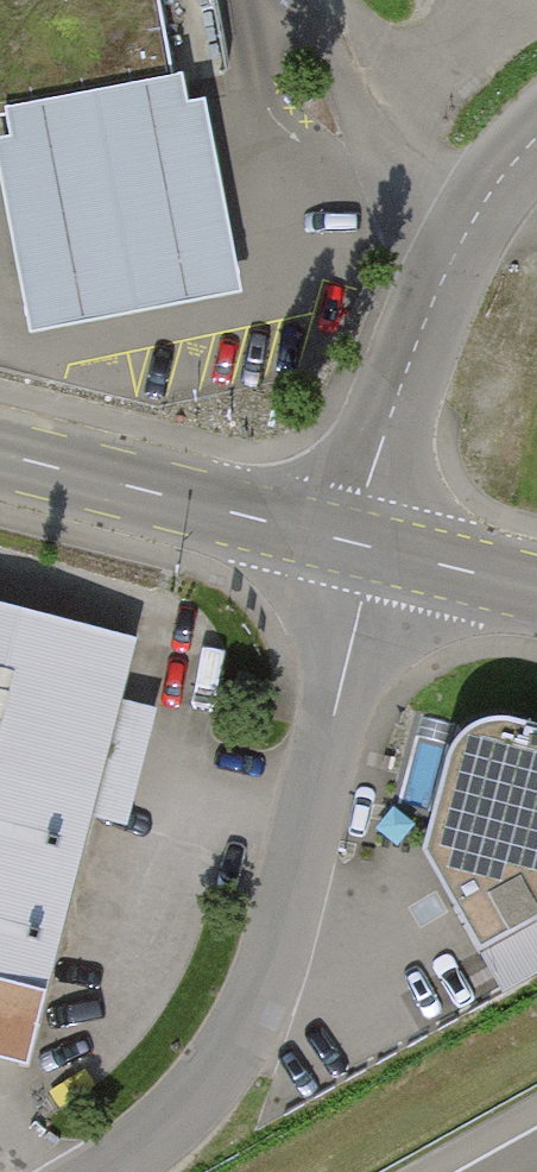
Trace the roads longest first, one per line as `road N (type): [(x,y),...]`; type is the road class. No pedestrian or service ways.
road 1 (residential): [(100,1171),(186,1104),(243,1027),(304,843),(372,547)]
road 2 (unclassified): [(372,547),(395,415),(415,357),(474,215),(536,138)]
road 3 (primary): [(0,454),(372,547)]
road 4 (primary): [(372,547),(536,588)]

